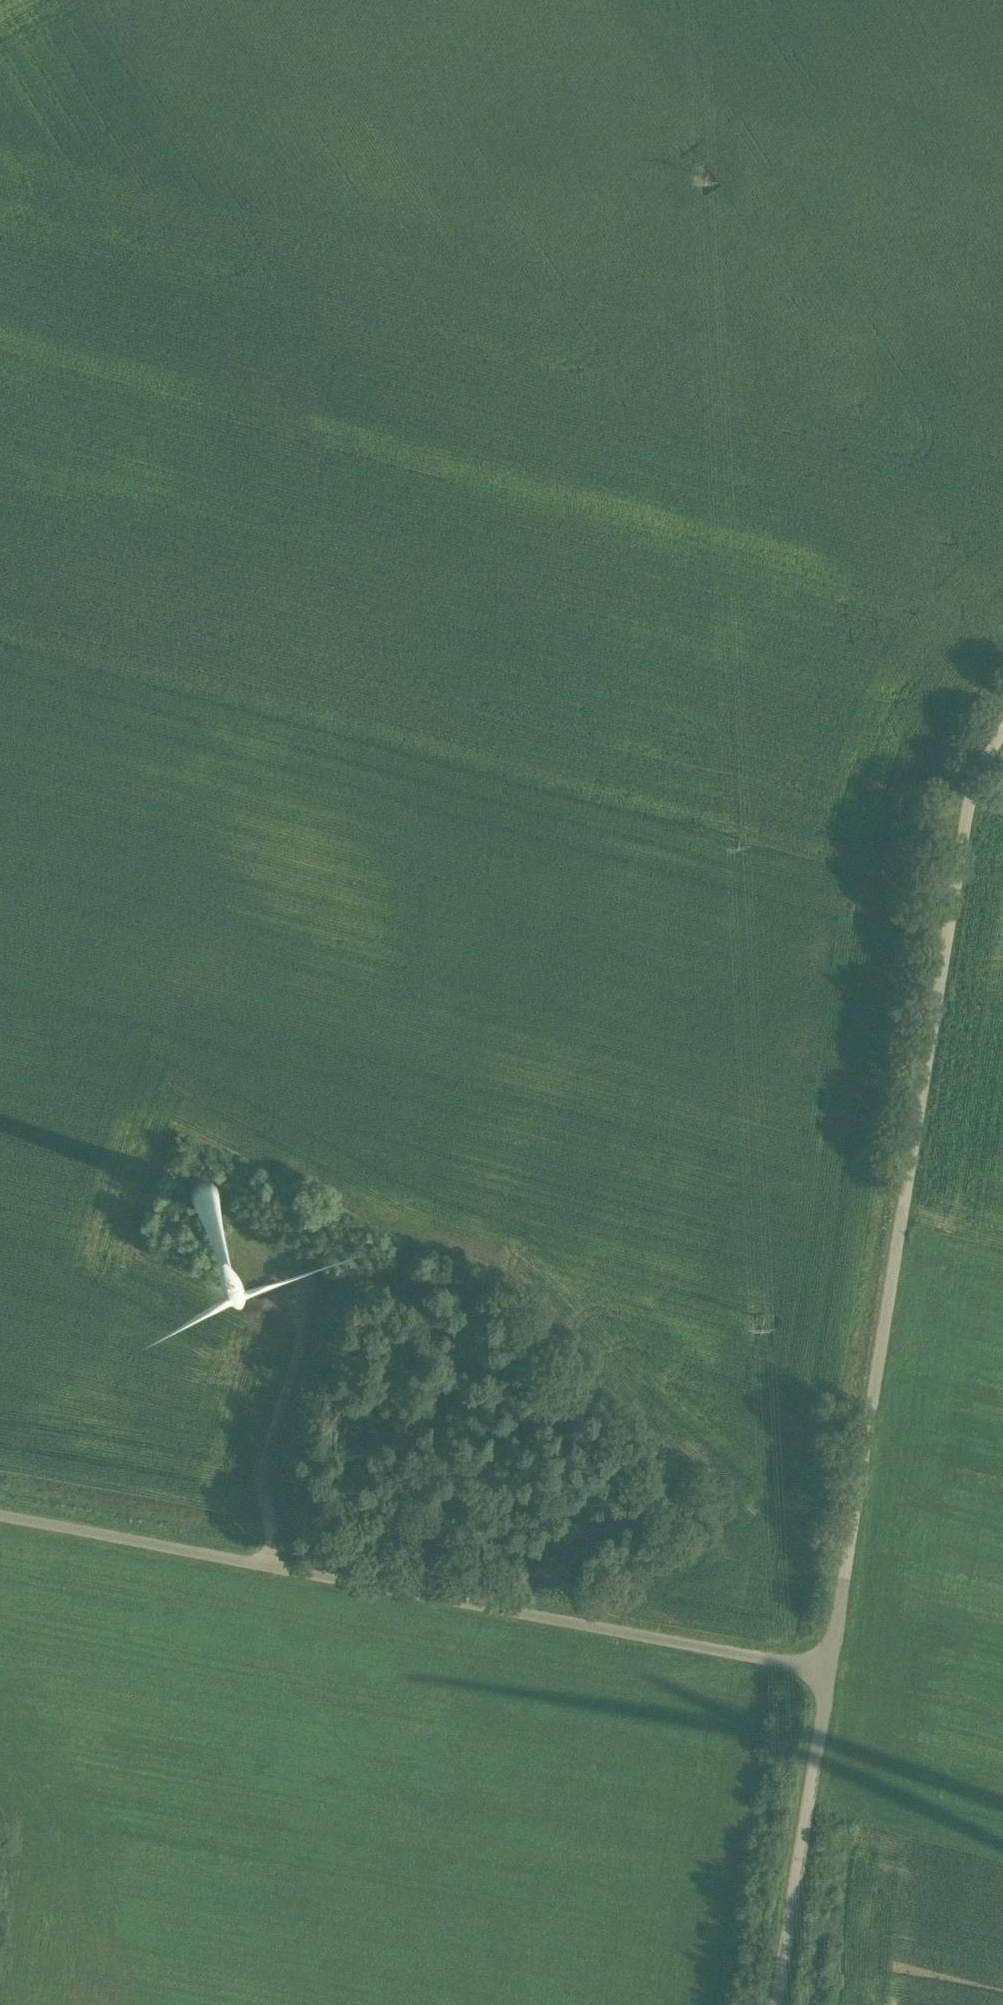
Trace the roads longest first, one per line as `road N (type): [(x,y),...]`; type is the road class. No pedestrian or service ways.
road 1 (unclassified): [(834,1653),(954,914),(965,799),(977,750),(1002,719)]
road 2 (unclassified): [(834,1653),(0,1503)]
road 3 (track): [(276,1556),(261,1480),(278,1391),(305,1326),(302,1292),(239,1231)]
road 4 (unclassified): [(778,2004),(834,1653)]

